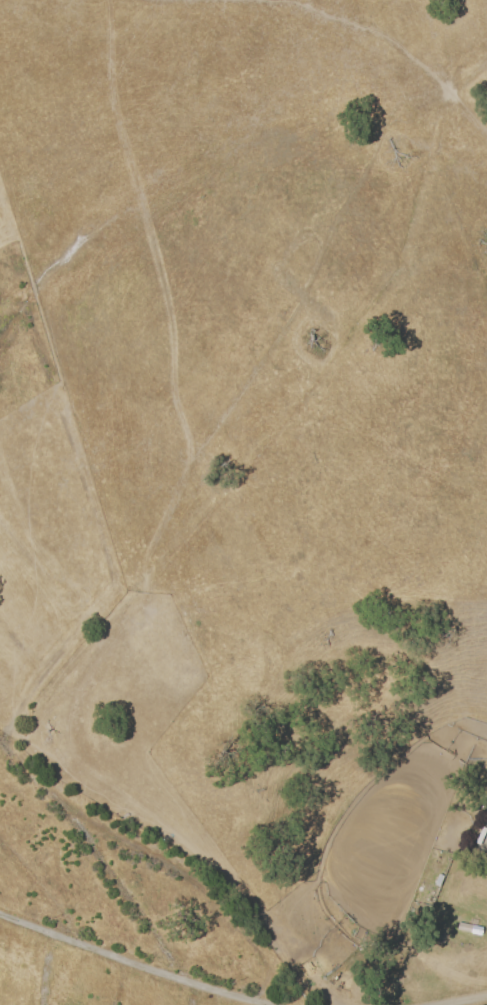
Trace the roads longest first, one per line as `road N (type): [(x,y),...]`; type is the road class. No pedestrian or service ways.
road 1 (residential): [(276,1004),(0,912)]

